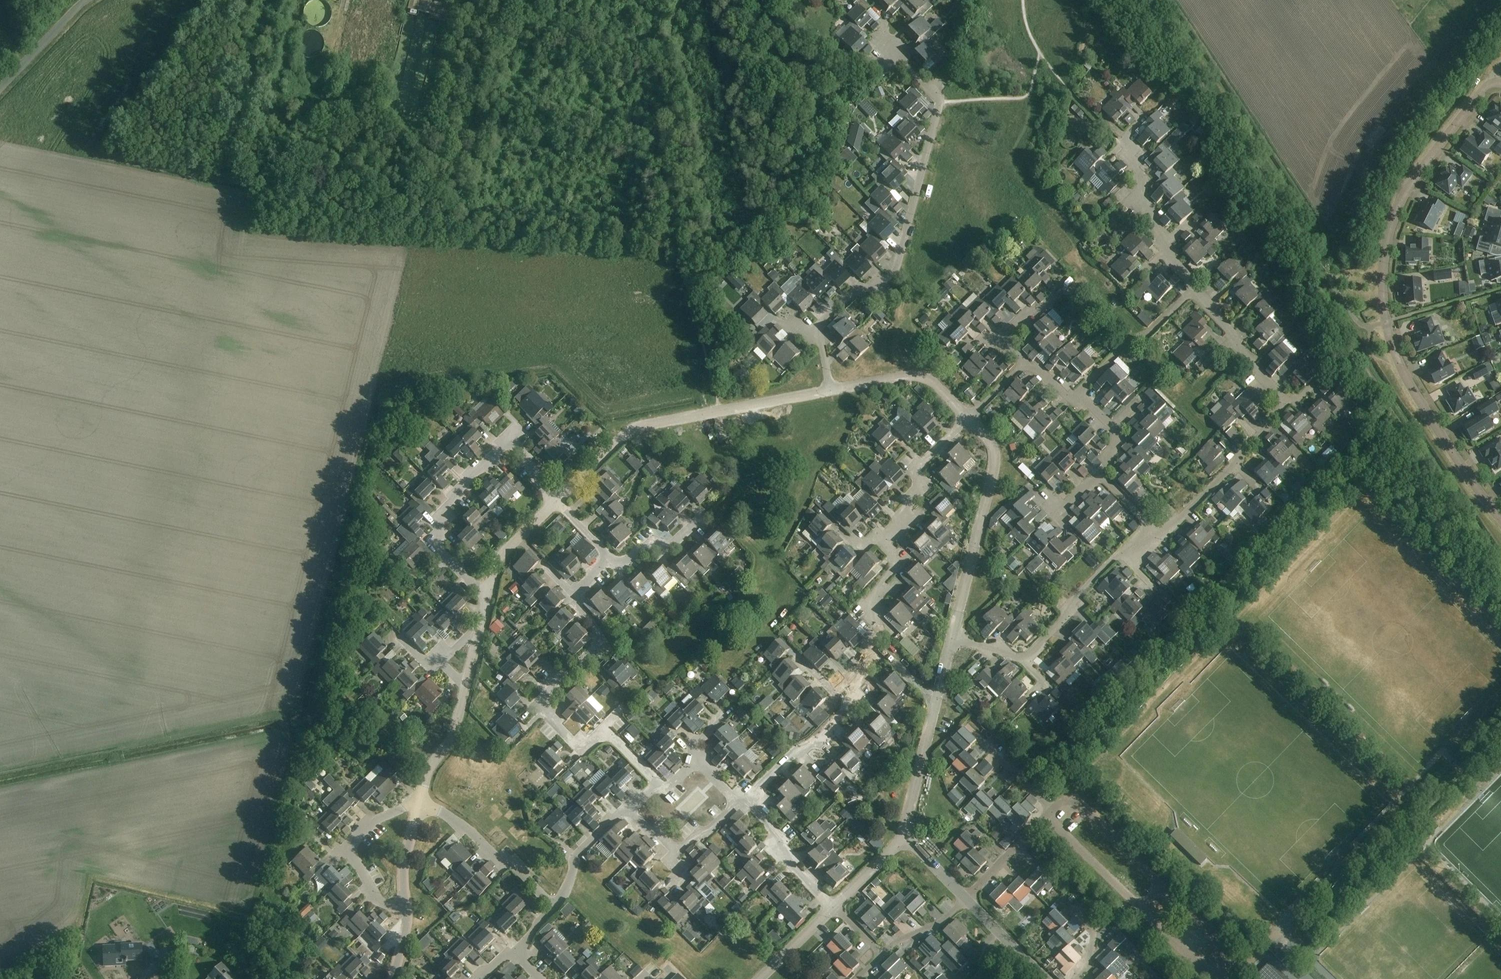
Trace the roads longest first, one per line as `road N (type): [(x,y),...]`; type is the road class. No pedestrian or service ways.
road 1 (unclassified): [(1500,519),(1399,363),(1384,298),(1385,258),(1400,205),(1493,81)]
road 2 (residential): [(817,330),(860,286),(874,290),(894,270),(941,100),(889,42)]
road 3 (residential): [(658,783),(605,732),(582,751),(538,704),(602,646),(570,597)]
road 4 (unclassified): [(830,390),(640,427),(556,503)]
road 5 (residential): [(488,600),(435,545),(440,517),(510,443),(556,503)]
road 6 (unclassified): [(951,639),(995,459),(995,445),(969,419)]
road 7 (residential): [(1192,291),(1164,252),(1168,240),(1137,206),(1141,184),(1121,142),(1140,121)]
road 8 (residential): [(1153,532),(1159,537),(1235,464),(1284,399)]
road 9 (residential): [(554,906),(473,834),(417,801)]
road 10 (residential): [(405,907),(380,901),(347,853),(369,826),(417,801)]
road 11 (residential): [(748,799),(851,703),(852,678)]
road 12 (track): [(263,0),(228,159)]
road 13 (unclassified): [(969,419),(930,380),(830,390)]
road 14 (residential): [(882,540),(918,489),(917,468),(969,419)]
road 15 (residential): [(1024,661),(1119,553),(1127,560)]
road 16 (residential): [(1077,393),(1192,291)]
road 17 (residential): [(1161,887),(1068,795),(1052,811)]
road 18 (residential): [(1284,399),(1192,291)]
road 19 (residential): [(833,907),(785,859),(777,833),(748,799)]
road 20 (unclassified): [(906,837),(934,703)]
road 21 (residential): [(877,647),(880,629),(864,609),(900,563),(882,540)]
road 22 (unclassified): [(465,682),(452,737),(417,801)]
road 23 (residential): [(1140,907),(1049,815)]
road 24 (residential): [(554,906),(573,859),(629,809)]
road 25 (unclassified): [(0,88),(88,0)]
road 26 (unclassified): [(556,503),(499,558),(488,600)]

